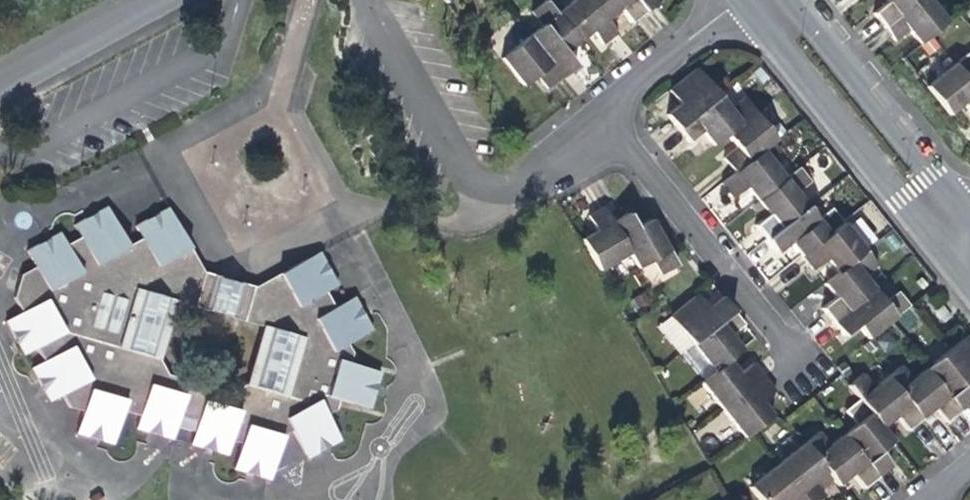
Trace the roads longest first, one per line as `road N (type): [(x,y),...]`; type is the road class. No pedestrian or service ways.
road 1 (tertiary): [(738,0),(949,260)]
road 2 (residential): [(601,113),(792,351)]
road 3 (tertiary): [(969,218),(794,0)]
road 4 (residential): [(601,113),(737,0)]
road 5 (residential): [(0,82),(152,0)]
road 6 (residential): [(484,209),(601,113)]

